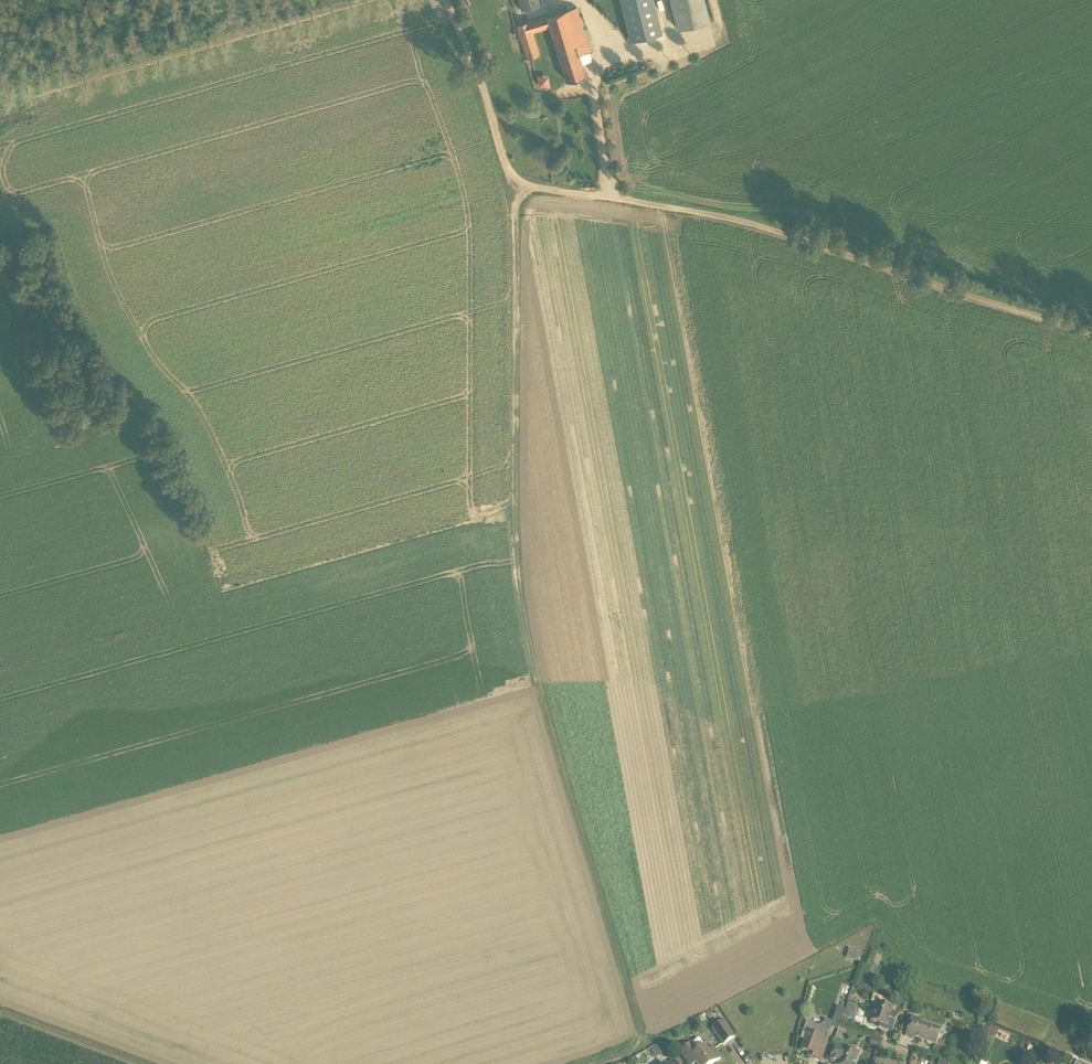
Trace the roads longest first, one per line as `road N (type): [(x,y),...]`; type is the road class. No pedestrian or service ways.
road 1 (track): [(528,188),(514,210),(518,609),(644,1047),(589,1063)]
road 2 (unclassified): [(1091,329),(800,233),(613,197)]
road 3 (track): [(445,0),(512,173),(528,188)]
road 4 (track): [(150,1063),(1,1011)]

